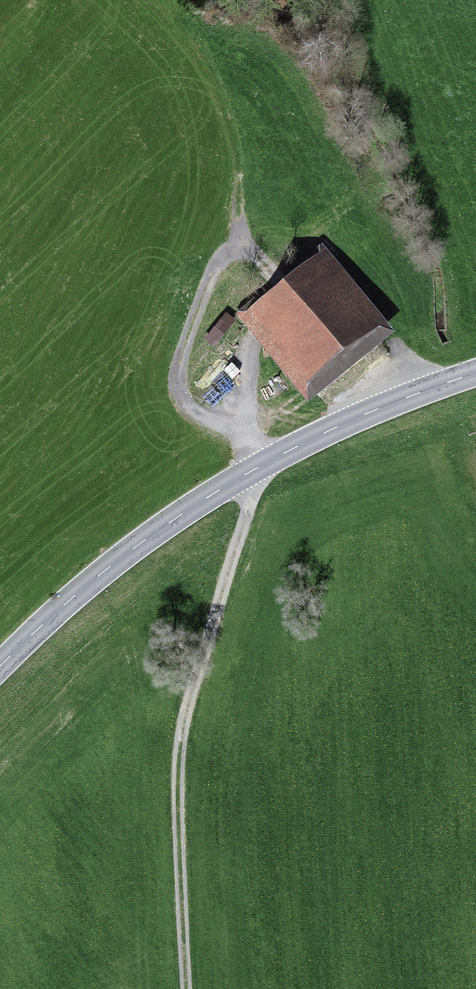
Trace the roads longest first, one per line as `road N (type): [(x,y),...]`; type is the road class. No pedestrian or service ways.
road 1 (secondary): [(0,666),(177,516),(330,430),(475,373)]
road 2 (track): [(256,468),(181,734),(186,988)]
road 3 (track): [(232,426),(187,402),(177,385),(181,358),(221,257),(251,251),(281,283)]
road 4 (track): [(240,248),(239,147),(171,0)]
road 5 (track): [(256,468),(232,426),(246,341)]

